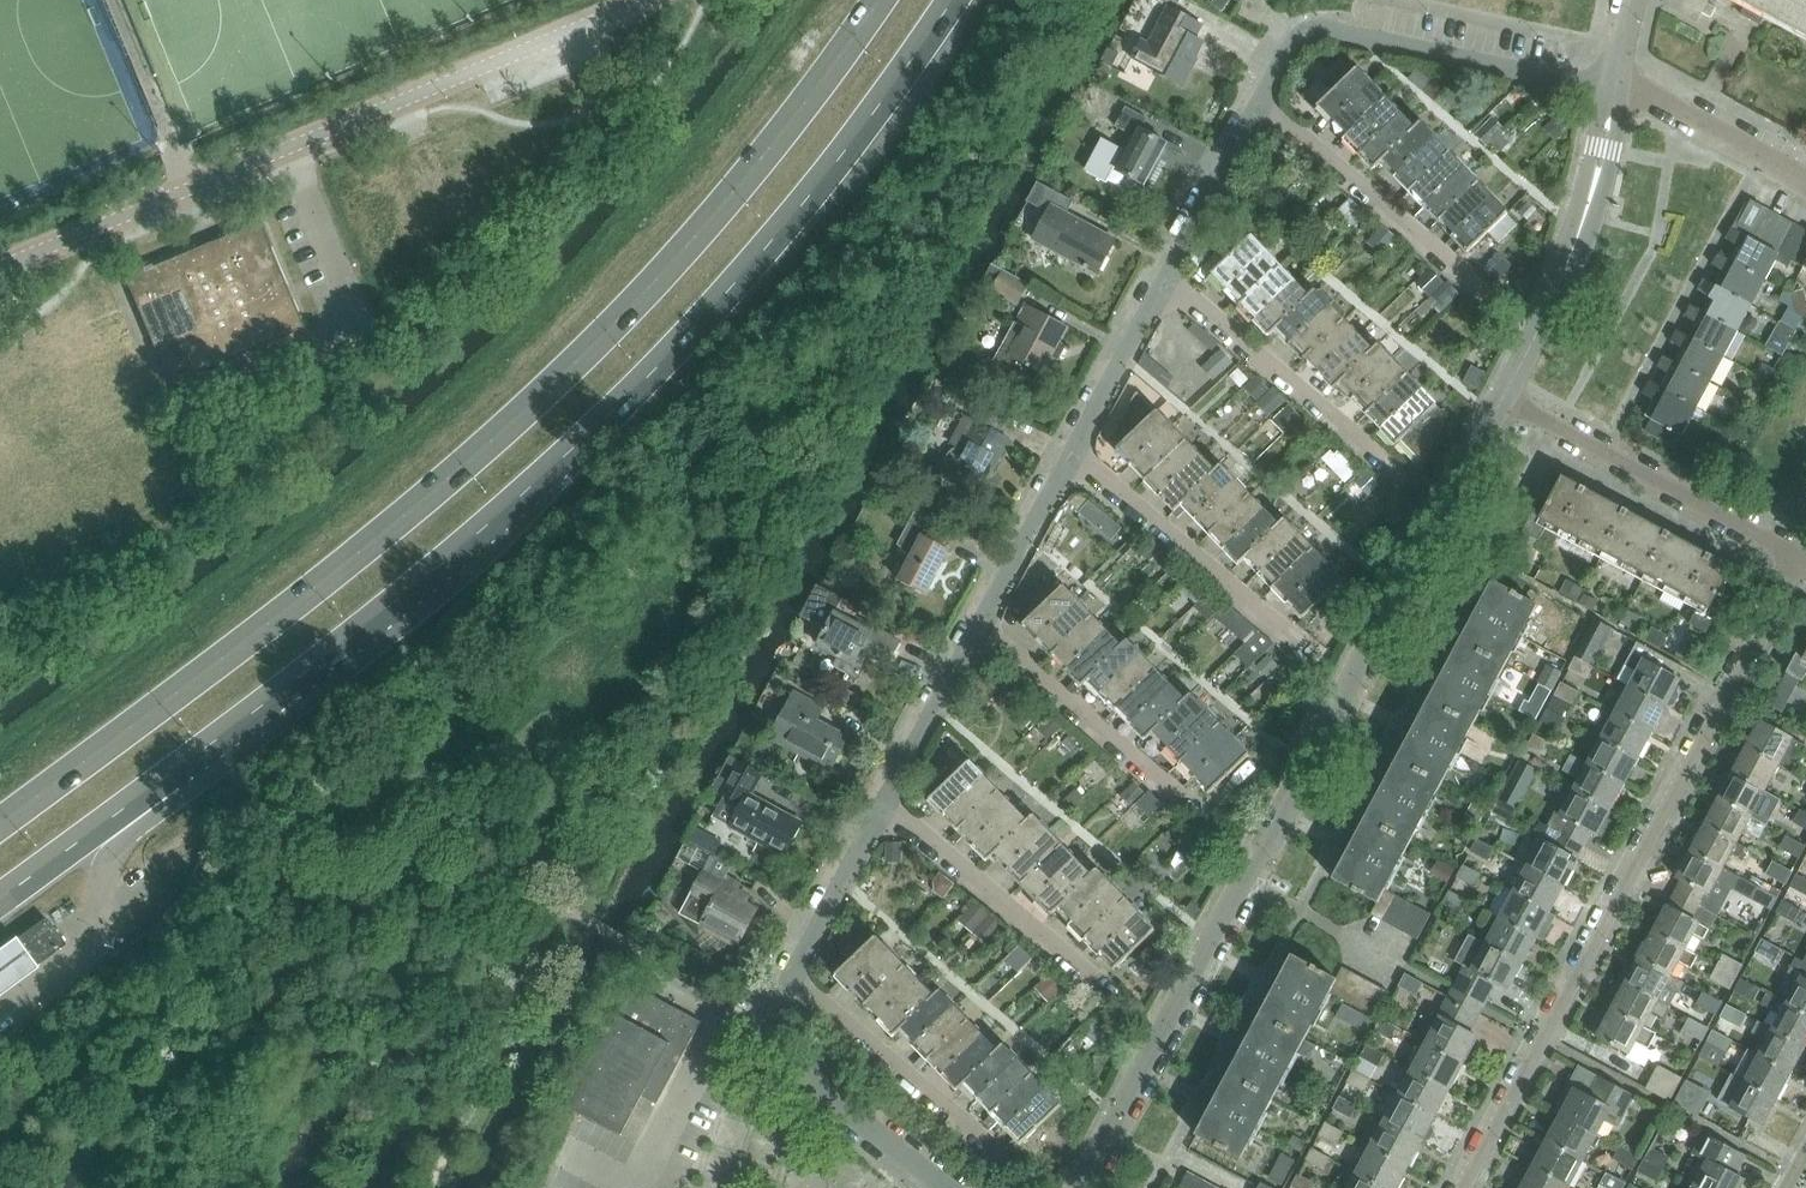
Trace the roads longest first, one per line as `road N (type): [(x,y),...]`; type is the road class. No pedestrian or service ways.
road 1 (trunk): [(881,0),(721,207),(570,368),(423,502),(0,823)]
road 2 (trunk): [(169,776),(464,548),(601,425),(697,328),(841,159),(955,0)]
road 3 (residential): [(1074,1187),(1368,656),(1497,392)]
road 4 (residential): [(1795,562),(1461,1187)]
road 5 (unclassified): [(0,268),(642,0)]
road 6 (residential): [(1263,97),(1291,52),(1310,35),(1337,29),(1614,79)]
road 7 (residential): [(1795,562),(1497,392)]
road 8 (residential): [(1497,392),(1580,212),(1614,79)]
road 9 (residential): [(950,1187),(780,1037),(776,1013),(795,976)]
road 10 (residential): [(1383,466),(1167,279)]
road 11 (residential): [(1188,811),(985,623)]
road 12 (residential): [(1462,285),(1263,97)]
road 13 (residential): [(999,1157),(795,976)]
road 14 (residential): [(1277,636),(1077,451)]
road 15 (residential): [(1091,978),(892,800)]
road 16 (residential): [(1805,179),(1614,79)]
road 17 (trunk): [(0,900),(169,776)]
road 18 (residential): [(1167,279),(1263,97)]
road 19 (residential): [(795,976),(892,800)]
road 20 (residential): [(892,800),(985,623)]
road 21 (residential): [(985,623),(1077,451)]
road 22 (residential): [(1077,451),(1167,279)]

